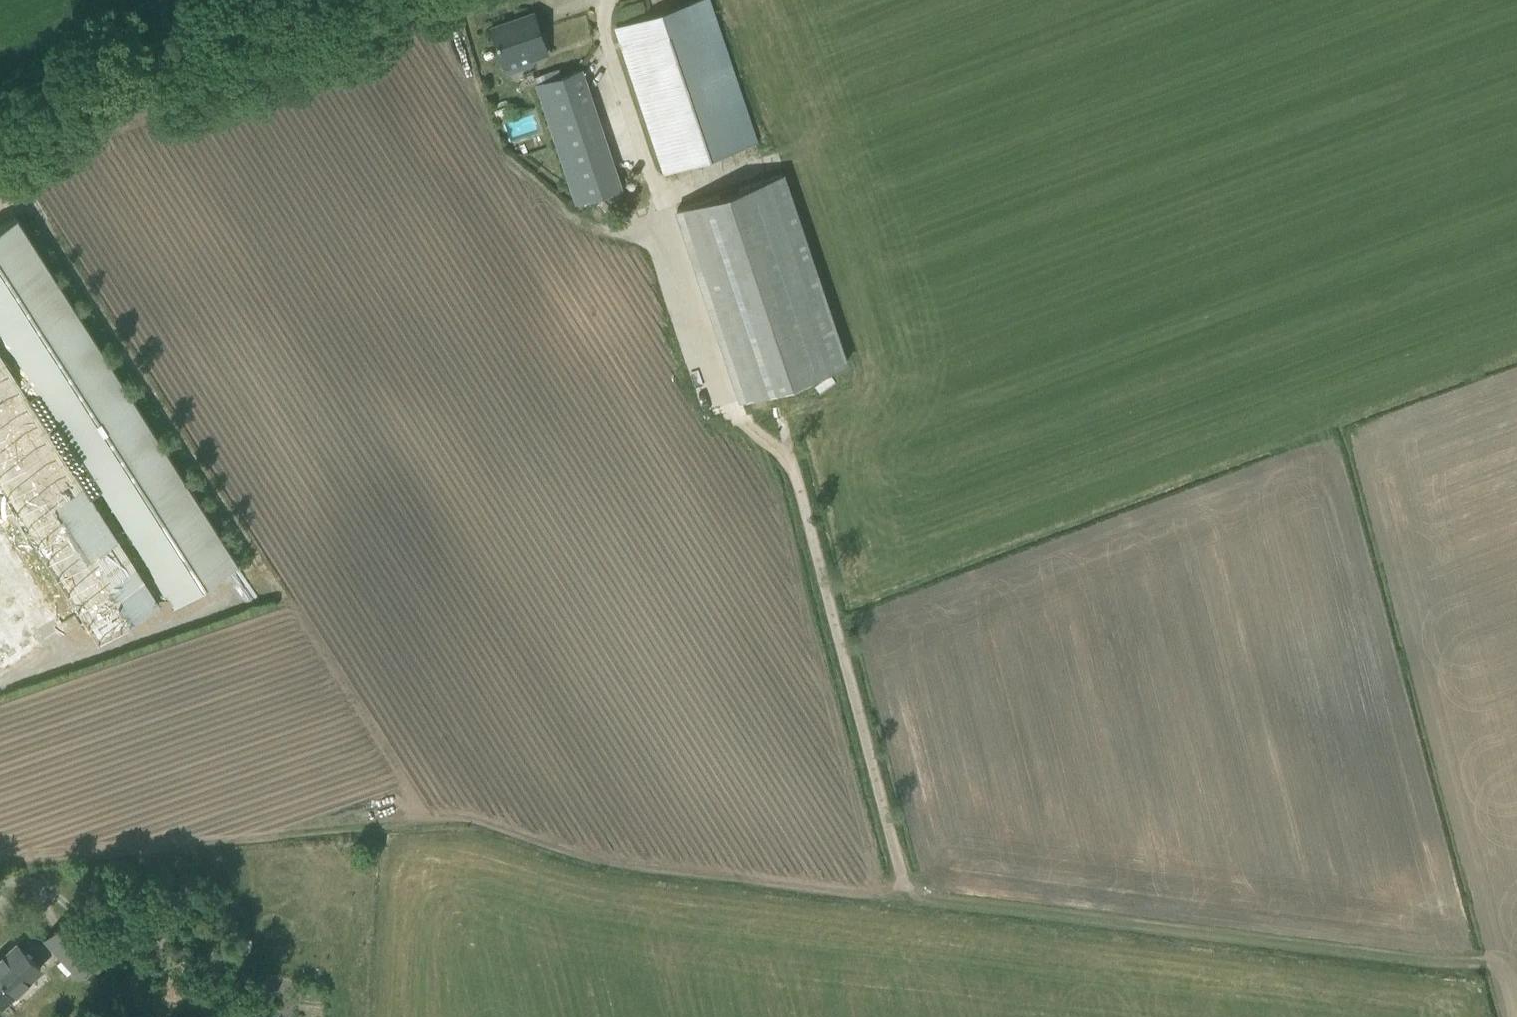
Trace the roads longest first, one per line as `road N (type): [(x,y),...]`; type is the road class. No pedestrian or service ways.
road 1 (unclassified): [(0,124),(363,0)]

